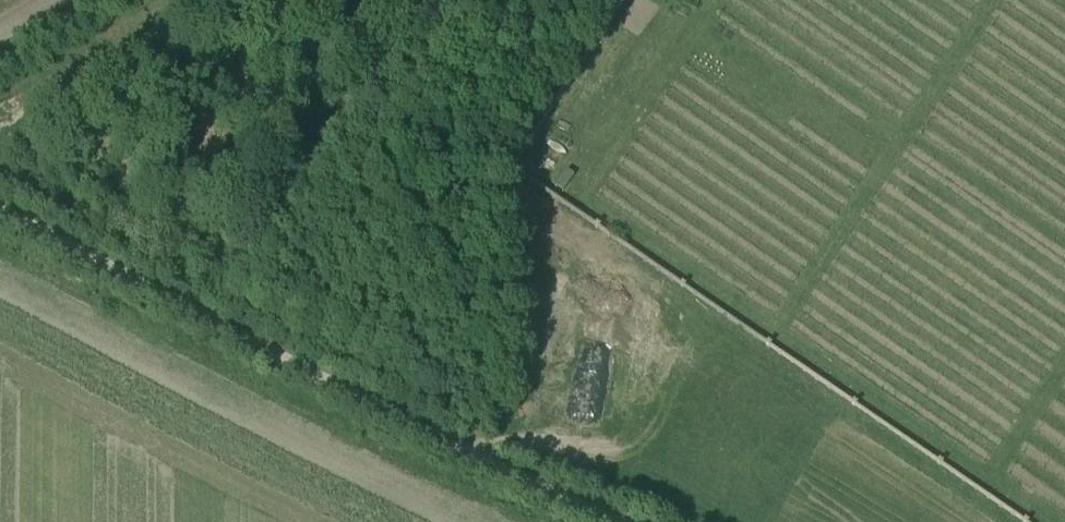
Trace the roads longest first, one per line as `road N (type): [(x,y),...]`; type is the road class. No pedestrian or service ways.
road 1 (unclassified): [(0,211),(619,521)]
road 2 (track): [(495,0),(399,143),(388,171),(483,460)]
road 3 (track): [(713,0),(586,186)]

